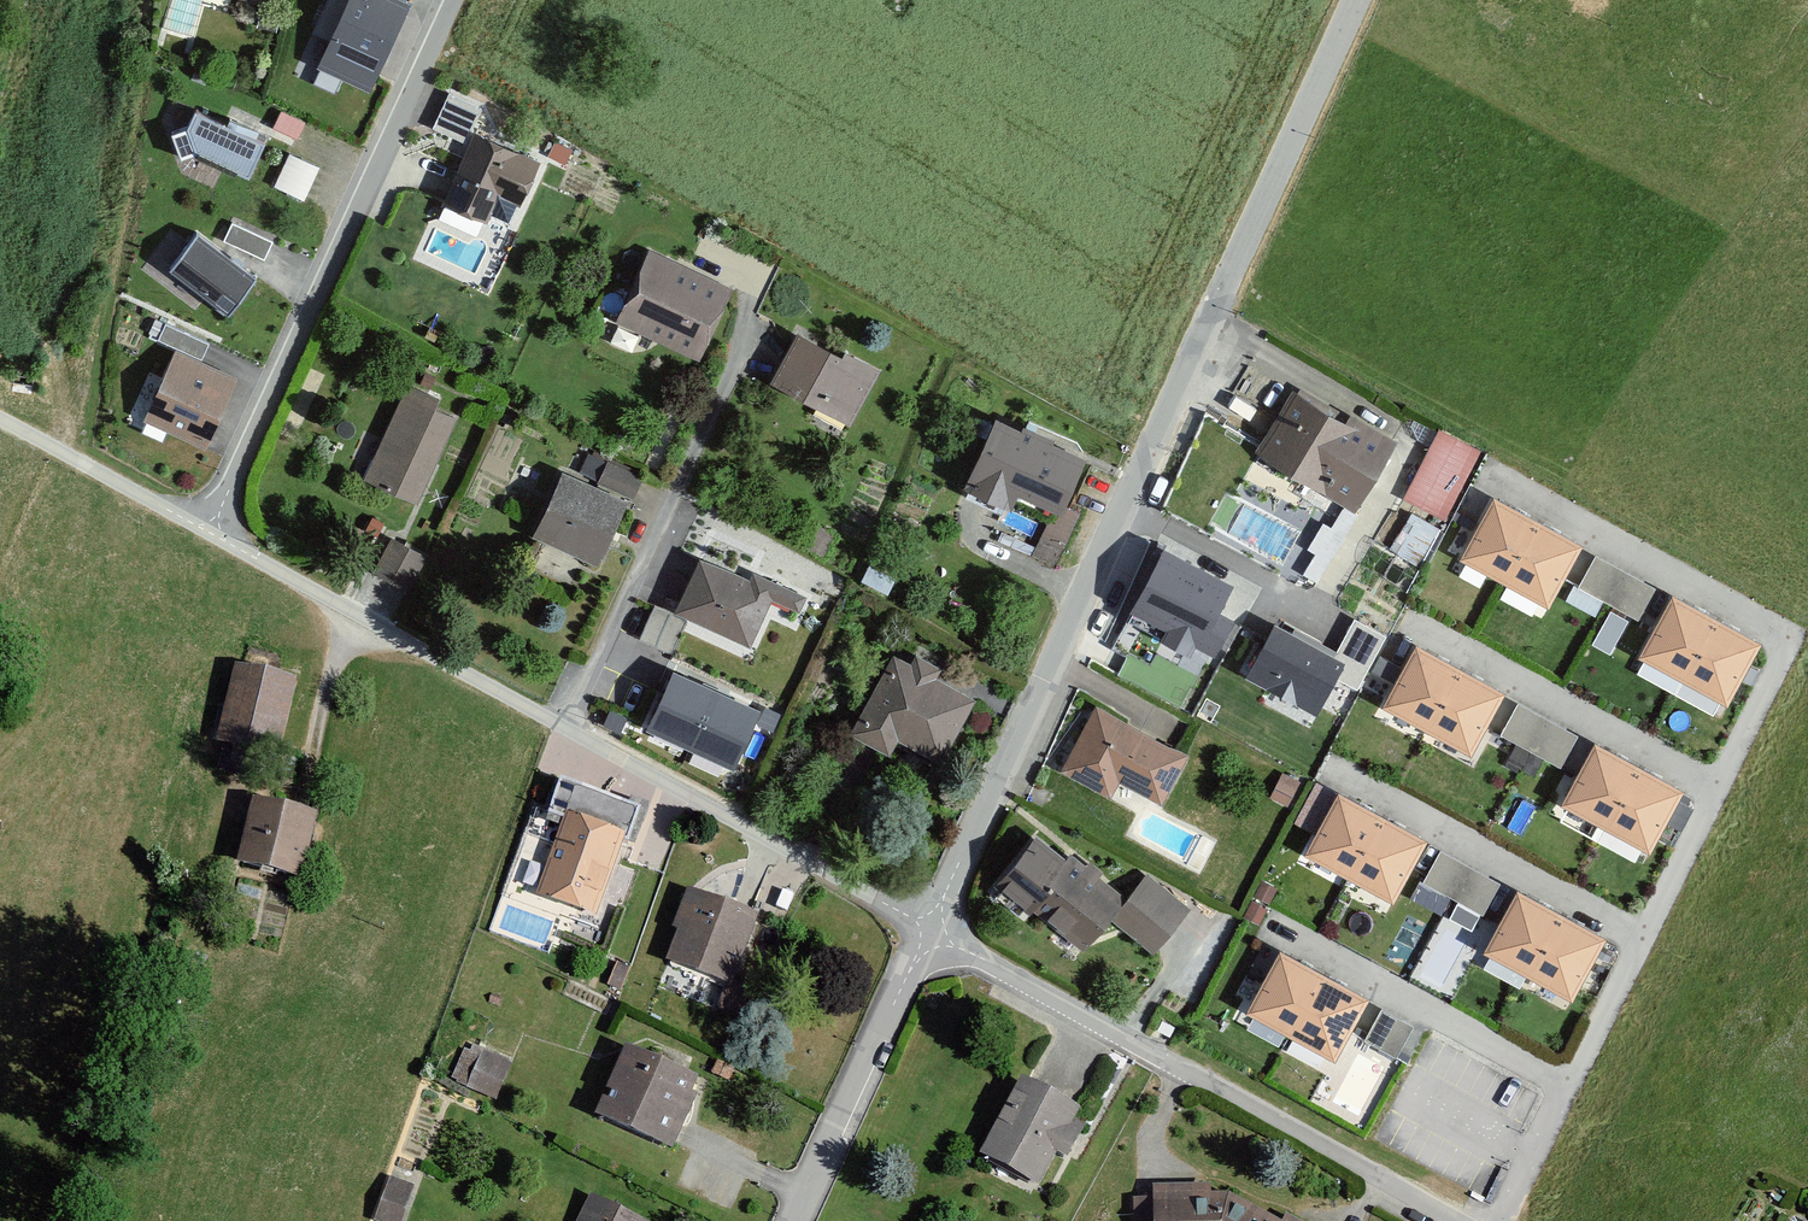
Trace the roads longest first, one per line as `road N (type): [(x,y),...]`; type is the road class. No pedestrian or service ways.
road 1 (residential): [(1356,0),(928,927)]
road 2 (residential): [(1503,1220),(1794,637)]
road 3 (unclassified): [(928,927),(1457,1220)]
road 4 (residential): [(451,0),(211,533)]
road 5 (residential): [(567,729),(737,363),(747,300)]
road 6 (unclassified): [(567,729),(928,927)]
road 7 (unclassified): [(211,533),(567,729)]
road 8 (residential): [(928,927),(792,1220)]
road 9 (unclassified): [(0,417),(211,533)]

